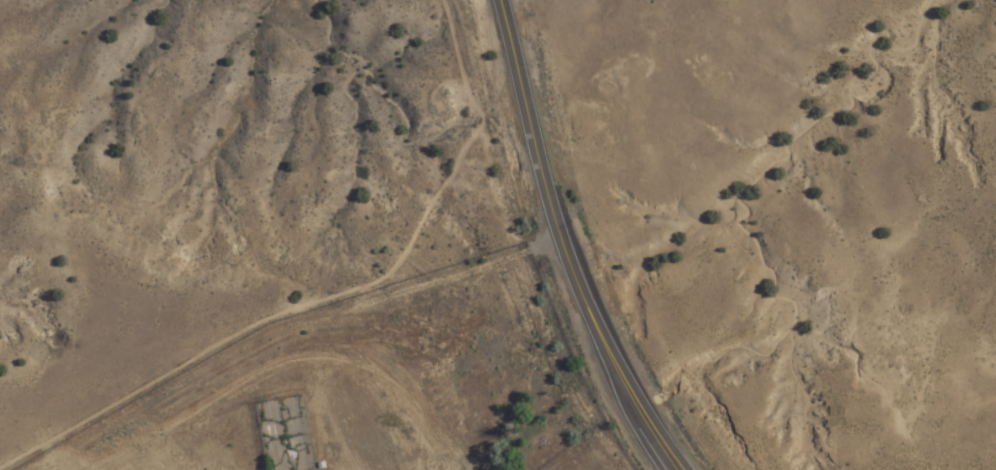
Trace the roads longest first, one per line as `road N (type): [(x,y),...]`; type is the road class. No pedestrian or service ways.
road 1 (secondary): [(667,469),(629,406),(551,222),(492,0)]

